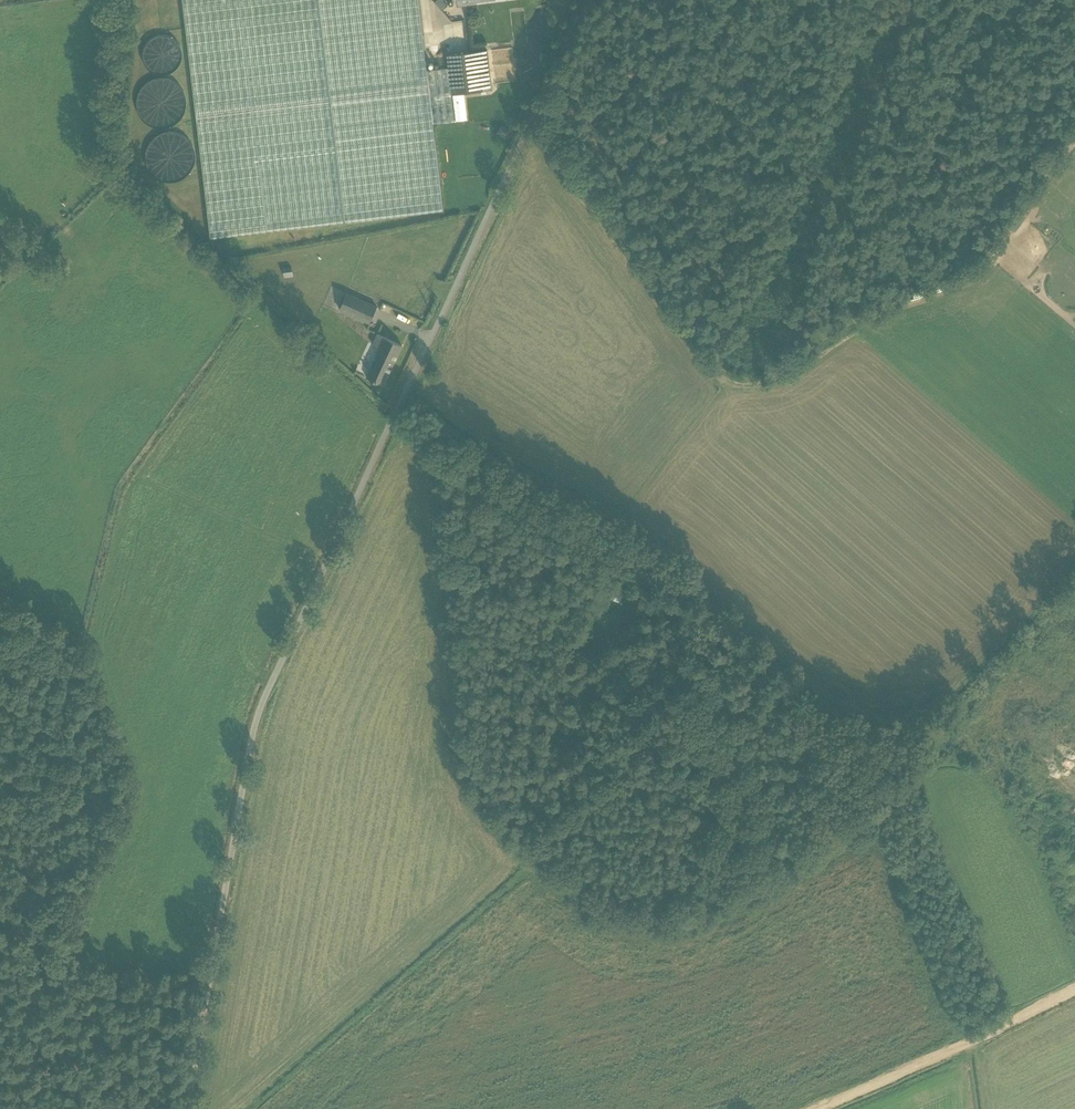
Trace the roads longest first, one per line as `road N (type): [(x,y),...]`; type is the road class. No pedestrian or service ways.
road 1 (unclassified): [(591,0),(272,669),(241,779),(186,1108)]
road 2 (track): [(818,1108),(1074,991)]

